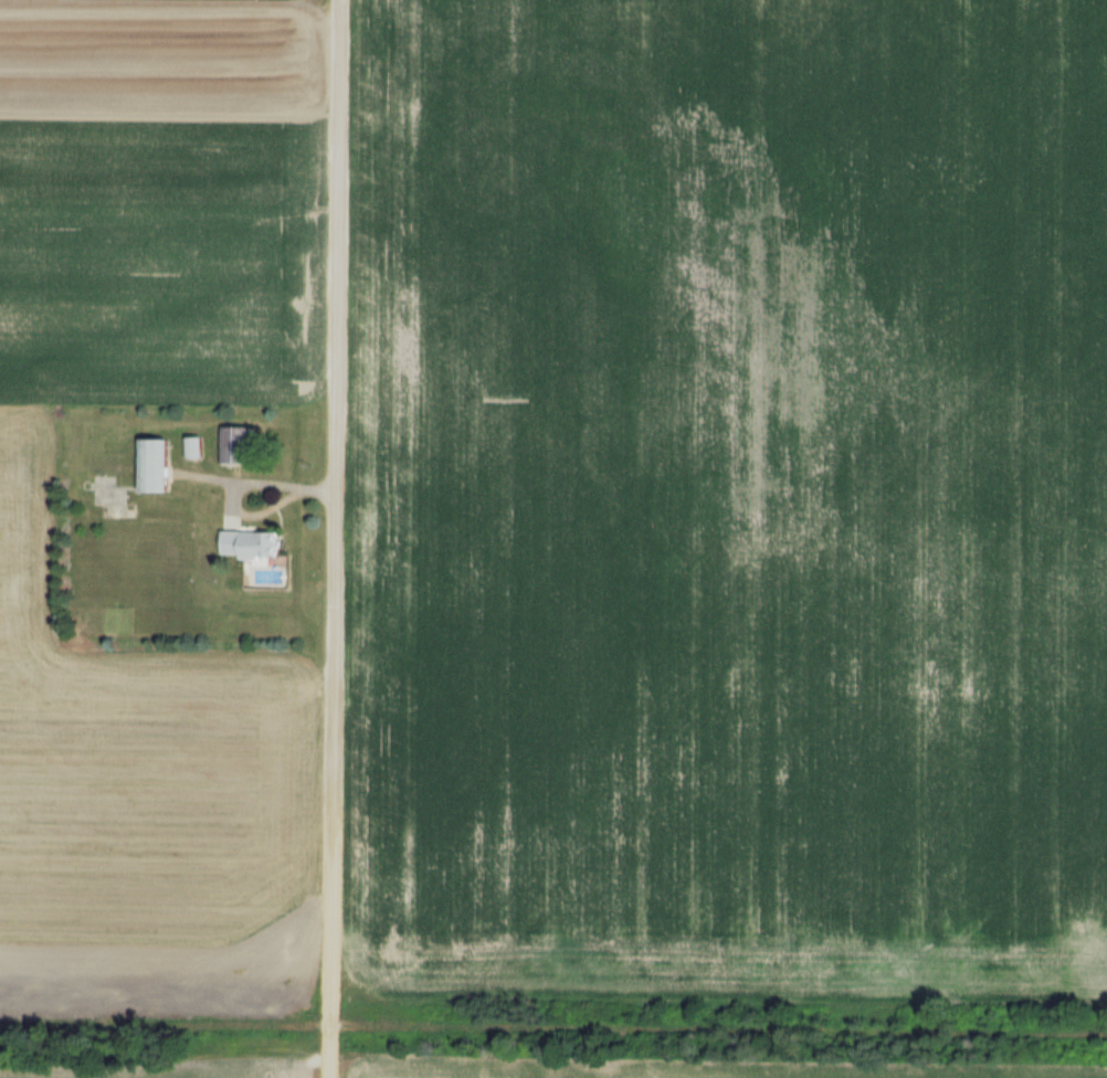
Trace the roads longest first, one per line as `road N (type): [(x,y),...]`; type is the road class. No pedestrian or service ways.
road 1 (residential): [(329,1077),(337,0)]

